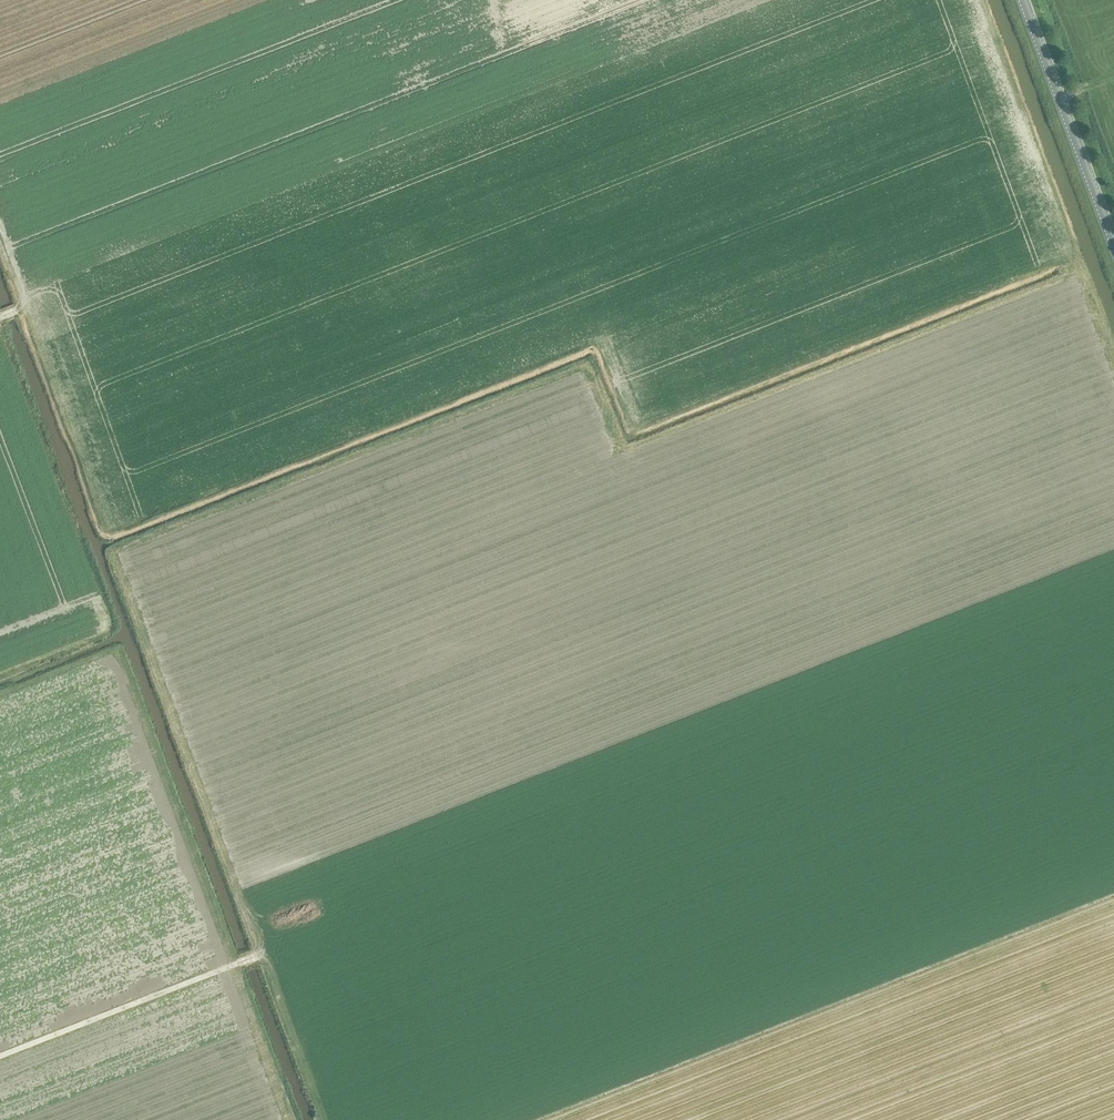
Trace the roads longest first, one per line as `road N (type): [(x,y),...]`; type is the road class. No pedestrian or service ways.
road 1 (track): [(0,1056),(254,957)]
road 2 (tertiary): [(1113,242),(1024,0)]

